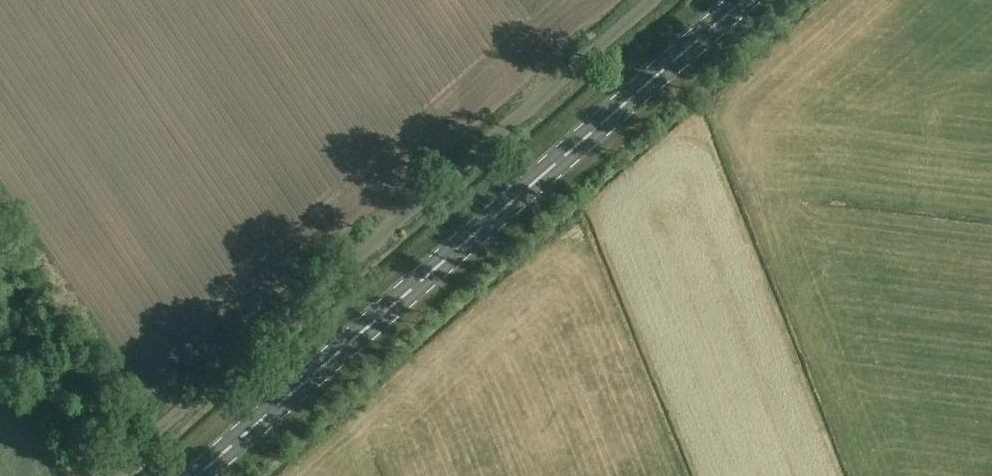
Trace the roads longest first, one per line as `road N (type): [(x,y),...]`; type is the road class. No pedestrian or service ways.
road 1 (primary): [(195,475),(750,0)]
road 2 (unclassified): [(104,475),(650,0)]

